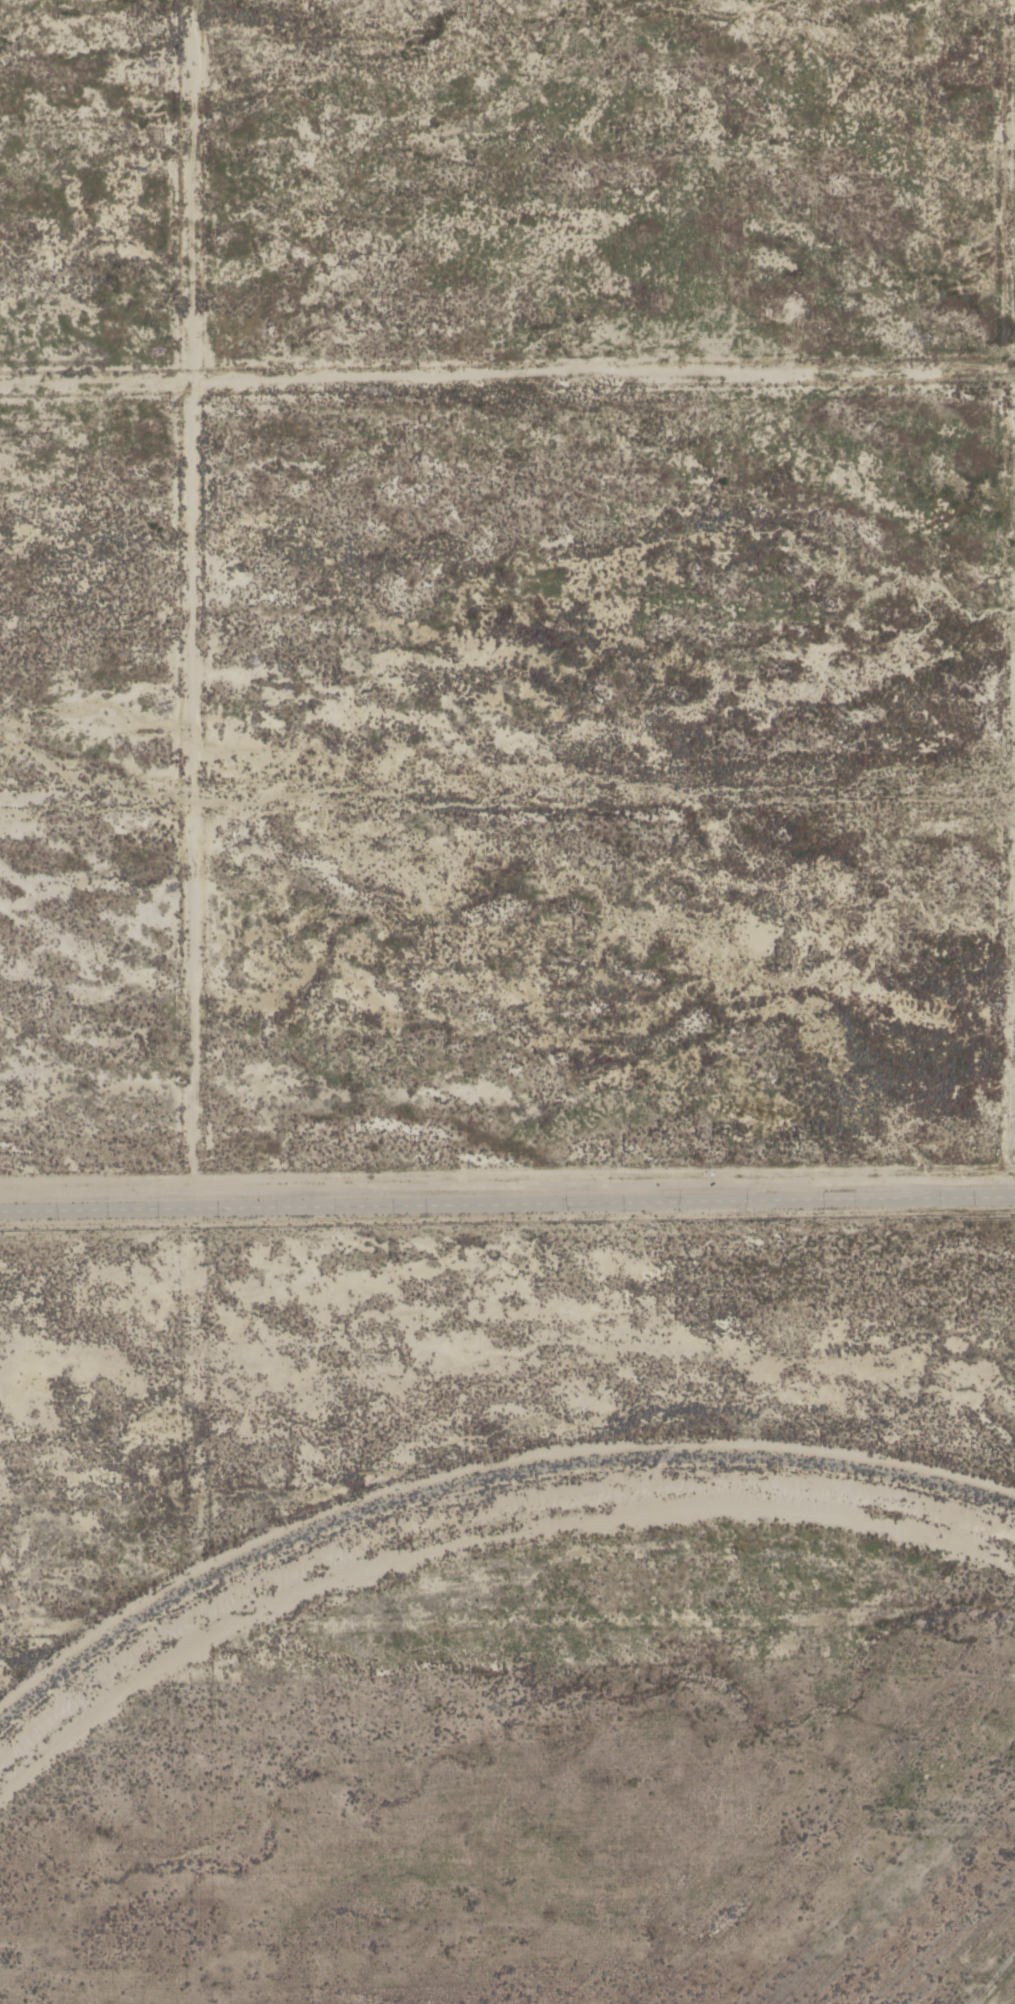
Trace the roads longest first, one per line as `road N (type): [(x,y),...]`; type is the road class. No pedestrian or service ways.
road 1 (residential): [(0,1215),(1014,1197)]

